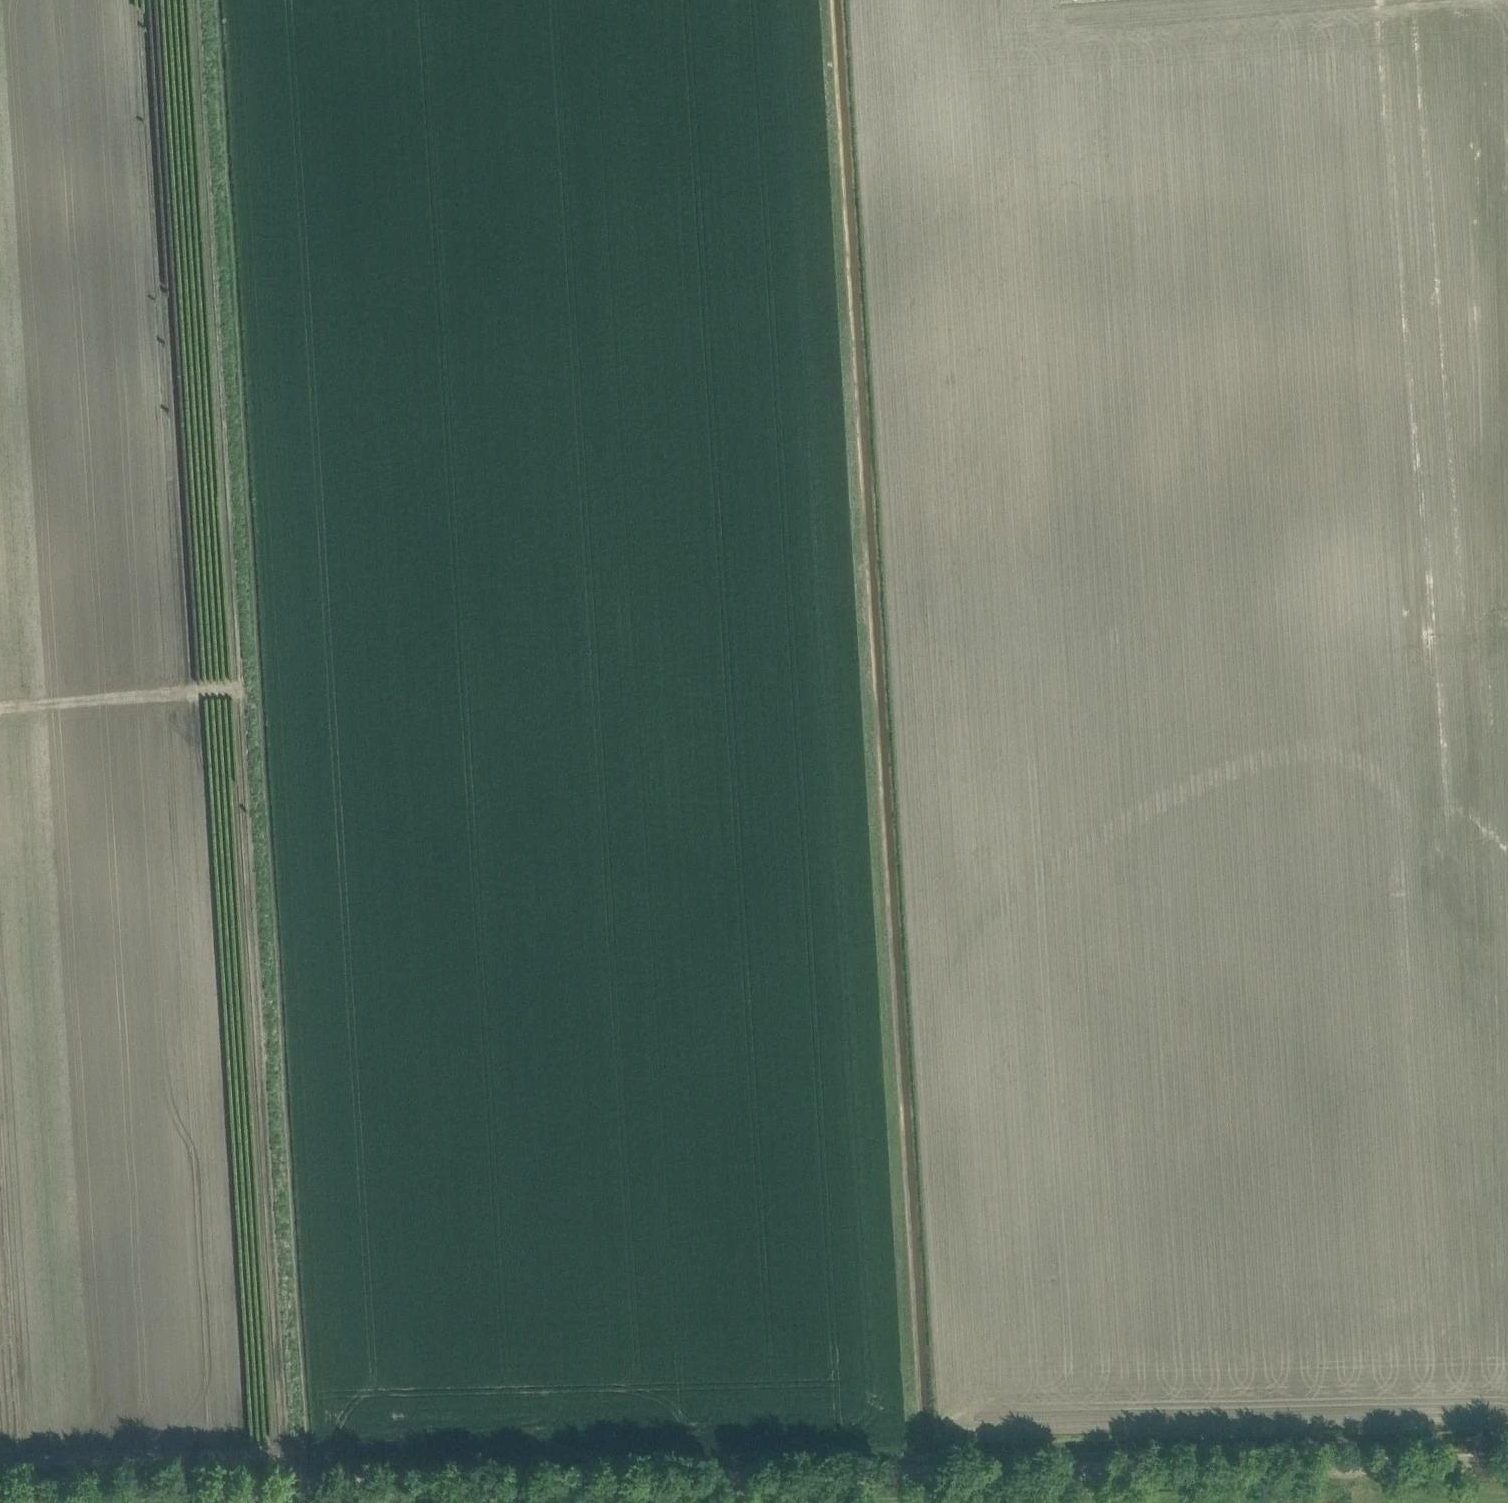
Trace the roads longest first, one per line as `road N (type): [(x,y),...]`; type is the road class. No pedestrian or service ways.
road 1 (unclassified): [(0,1495),(1507,1459)]

